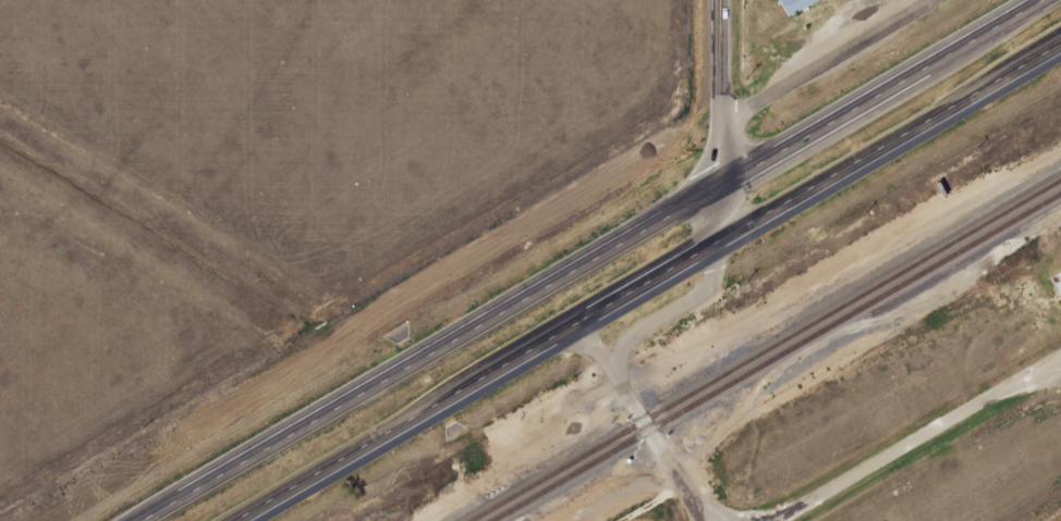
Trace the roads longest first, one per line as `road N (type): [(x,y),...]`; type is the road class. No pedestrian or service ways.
road 1 (trunk): [(1042,0),(143,520)]
road 2 (trunk): [(239,520),(1060,43)]
road 3 (residential): [(723,123),(927,0)]
road 4 (secondary): [(723,238),(723,0)]
road 5 (residential): [(680,480),(583,321)]
road 6 (residential): [(723,238),(714,285),(641,327),(613,368)]

